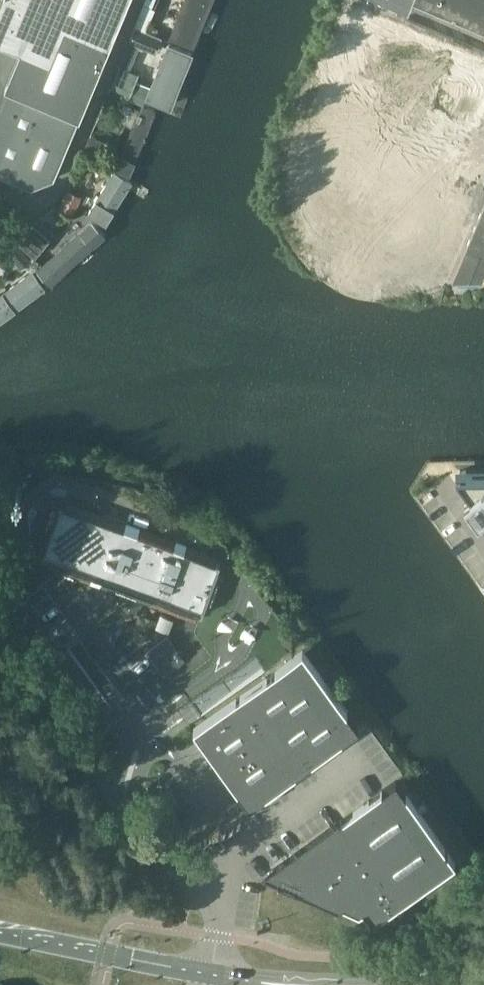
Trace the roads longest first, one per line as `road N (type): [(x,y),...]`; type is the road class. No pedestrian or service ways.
road 1 (unclassified): [(219,913),(160,856),(70,728),(0,650)]
road 2 (unclassified): [(0,182),(58,201),(139,0)]
road 3 (primary): [(483,975),(232,980)]
road 4 (primary): [(199,973),(0,932)]

